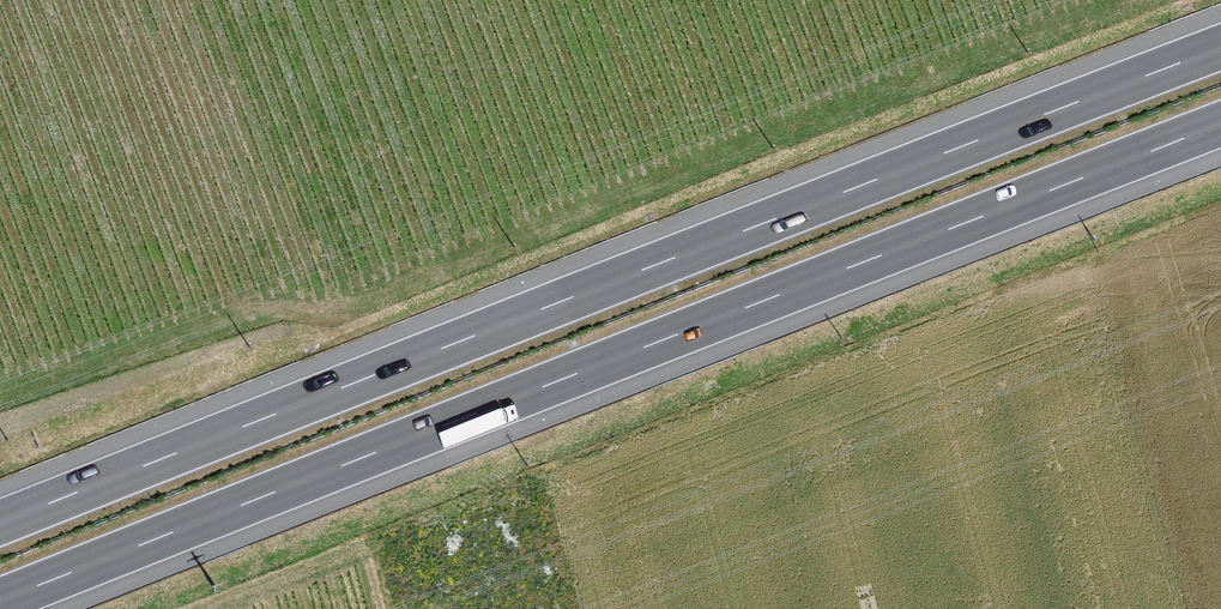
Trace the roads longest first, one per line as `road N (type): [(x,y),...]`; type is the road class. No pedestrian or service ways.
road 1 (motorway): [(0,601),(1220,124)]
road 2 (motorway): [(1220,47),(0,523)]

